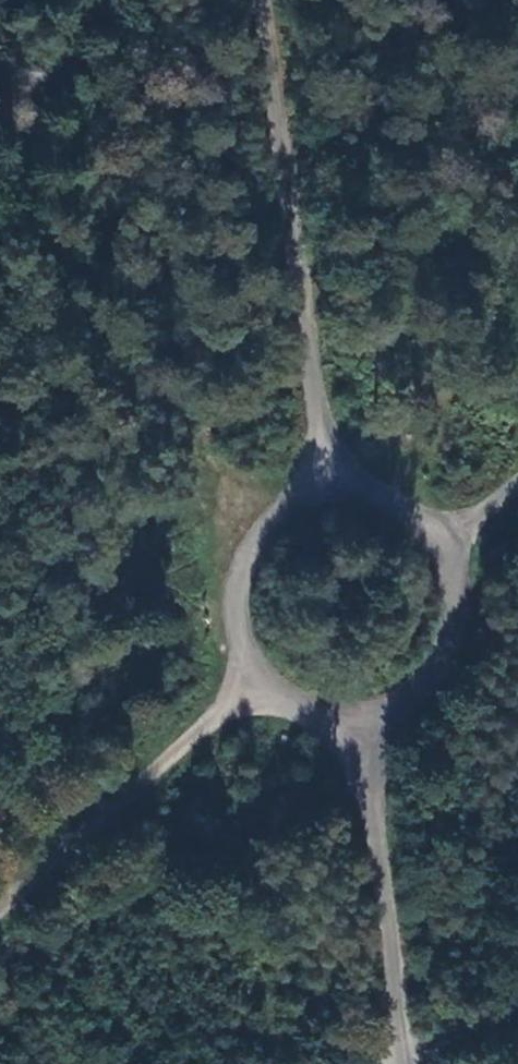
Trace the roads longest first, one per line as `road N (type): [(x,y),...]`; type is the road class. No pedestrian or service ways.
road 1 (track): [(259,0),(327,488)]
road 2 (track): [(442,543),(417,514),(356,488),(294,498),(266,518),(233,577),(231,612),(258,674)]
road 3 (track): [(364,712),(404,1063)]
road 4 (track): [(258,674),(79,840)]
road 5 (track): [(364,712),(427,678),(447,648),(457,613),(442,543)]

